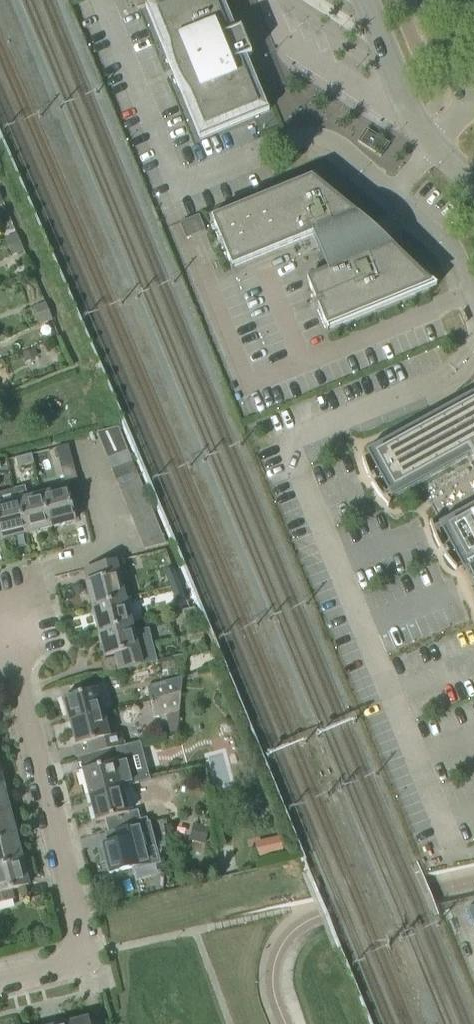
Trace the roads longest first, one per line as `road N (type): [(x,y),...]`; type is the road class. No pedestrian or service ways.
road 1 (residential): [(0,981),(54,967),(76,952),(79,927),(11,646)]
road 2 (residential): [(0,582),(114,552),(84,445)]
road 3 (tertiary): [(434,147),(409,110),(364,0)]
road 4 (residential): [(392,195),(325,139),(266,150)]
road 5 (residential): [(473,299),(456,253),(392,195)]

